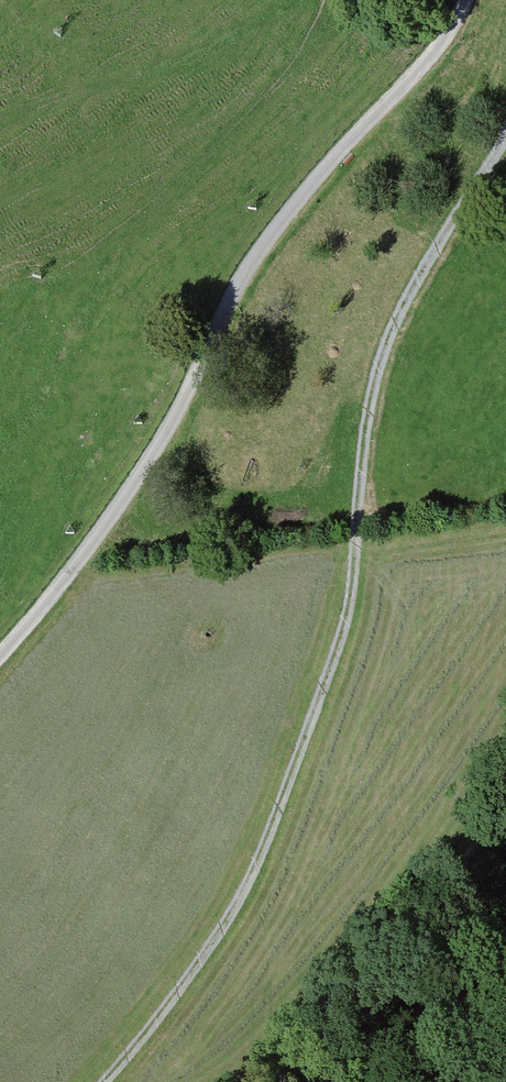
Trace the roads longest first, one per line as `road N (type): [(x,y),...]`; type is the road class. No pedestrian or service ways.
road 1 (track): [(101,1081),(225,921),(258,857),(349,598),(359,471),(382,352),(403,301),(505,133)]
road 2 (track): [(464,0),(420,68),(272,231),(139,475),(0,654)]

